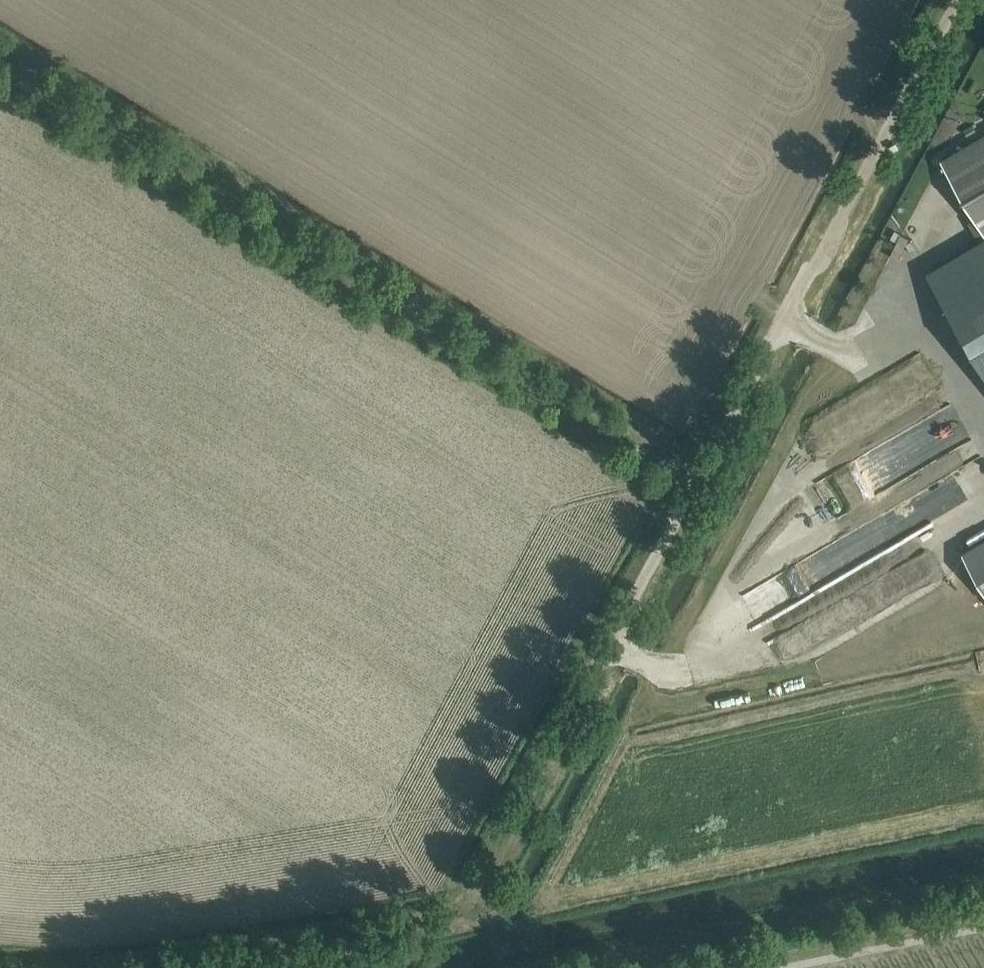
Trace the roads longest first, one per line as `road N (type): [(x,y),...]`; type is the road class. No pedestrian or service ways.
road 1 (track): [(582,967),(983,885)]

